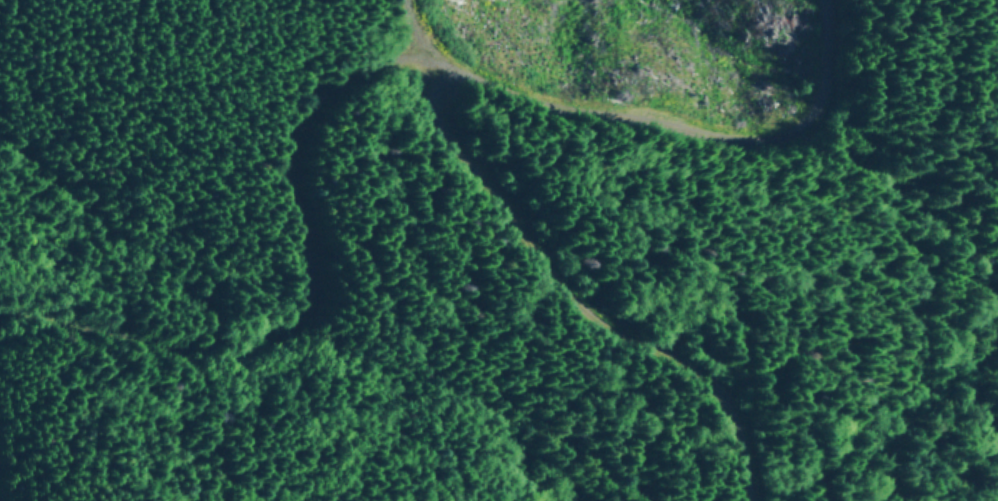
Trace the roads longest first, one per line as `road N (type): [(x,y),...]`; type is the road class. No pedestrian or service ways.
road 1 (track): [(0,322),(124,357),(252,338),(277,308),(295,154),(356,75),(484,81),(643,136),(771,118),(820,87),(810,0)]

